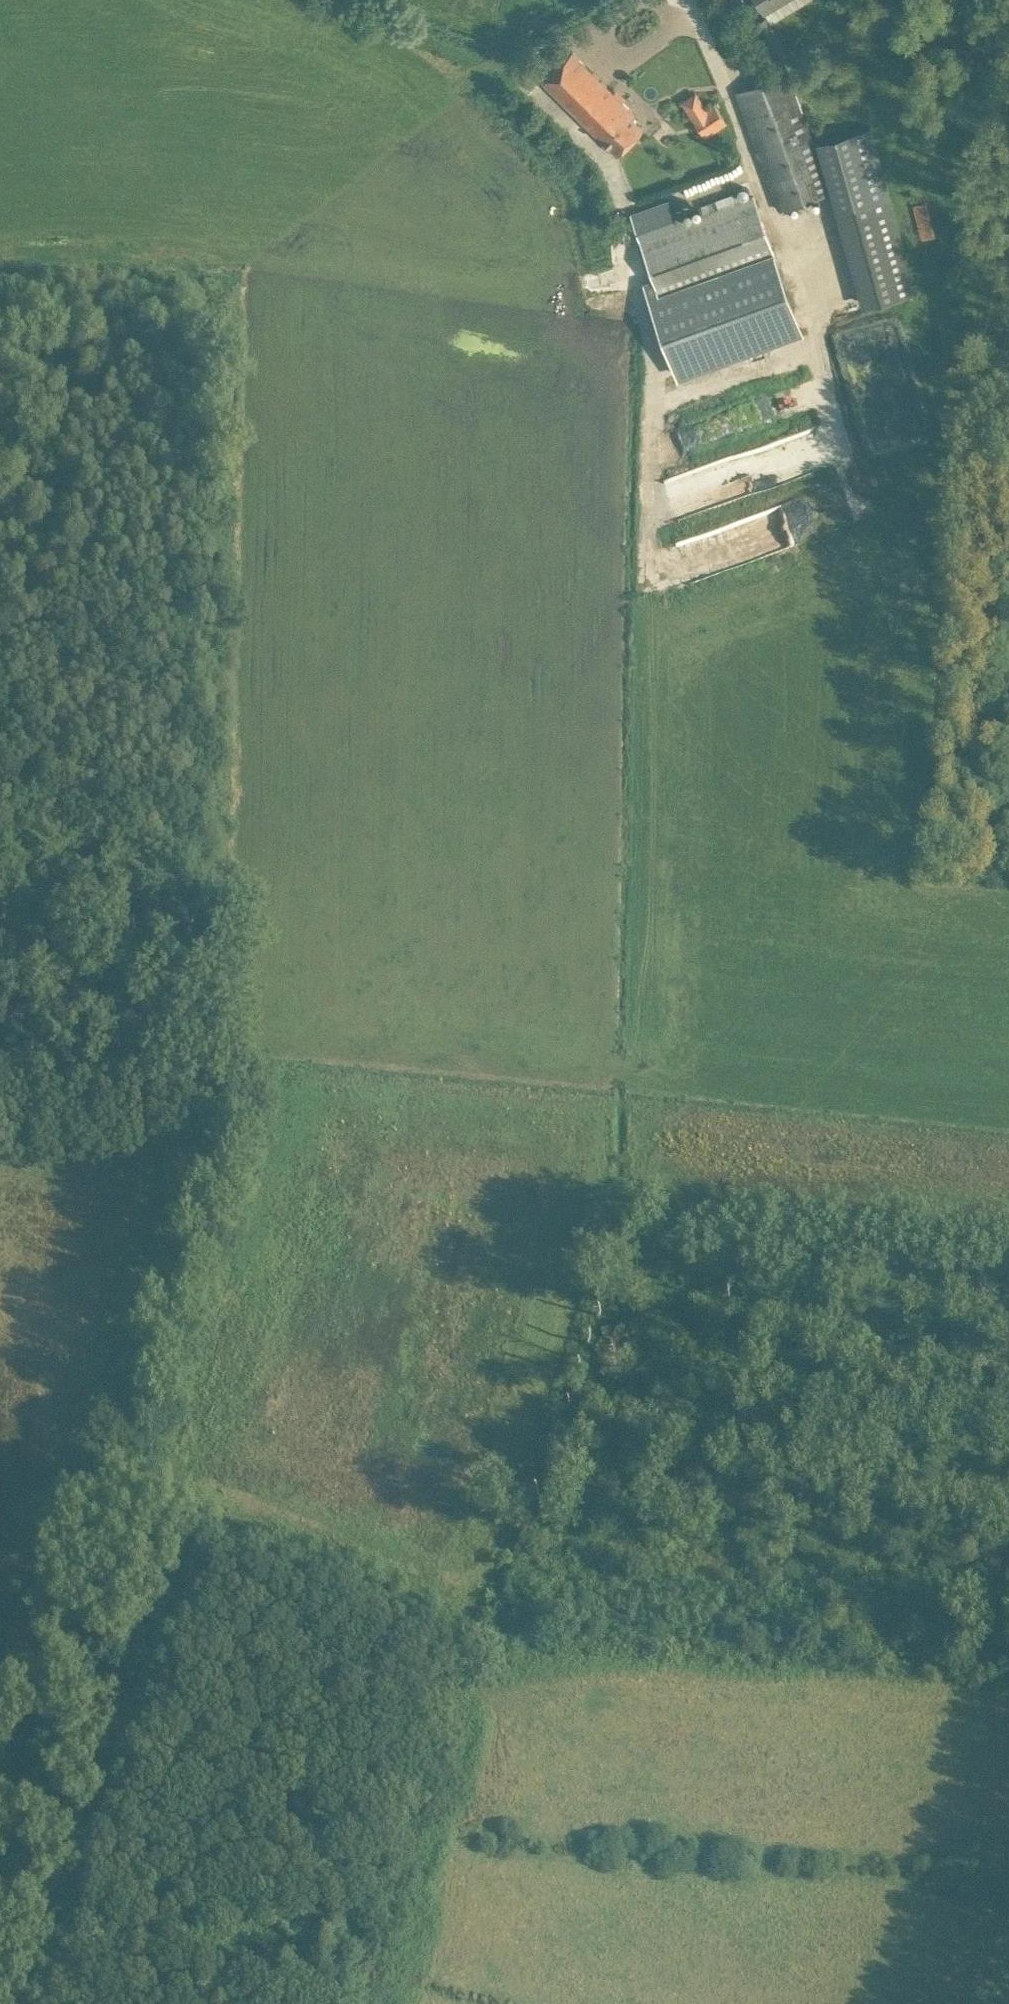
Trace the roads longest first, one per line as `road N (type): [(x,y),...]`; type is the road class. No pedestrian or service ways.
road 1 (track): [(0,1120),(225,1108),(242,1116),(246,1133),(108,1538)]

